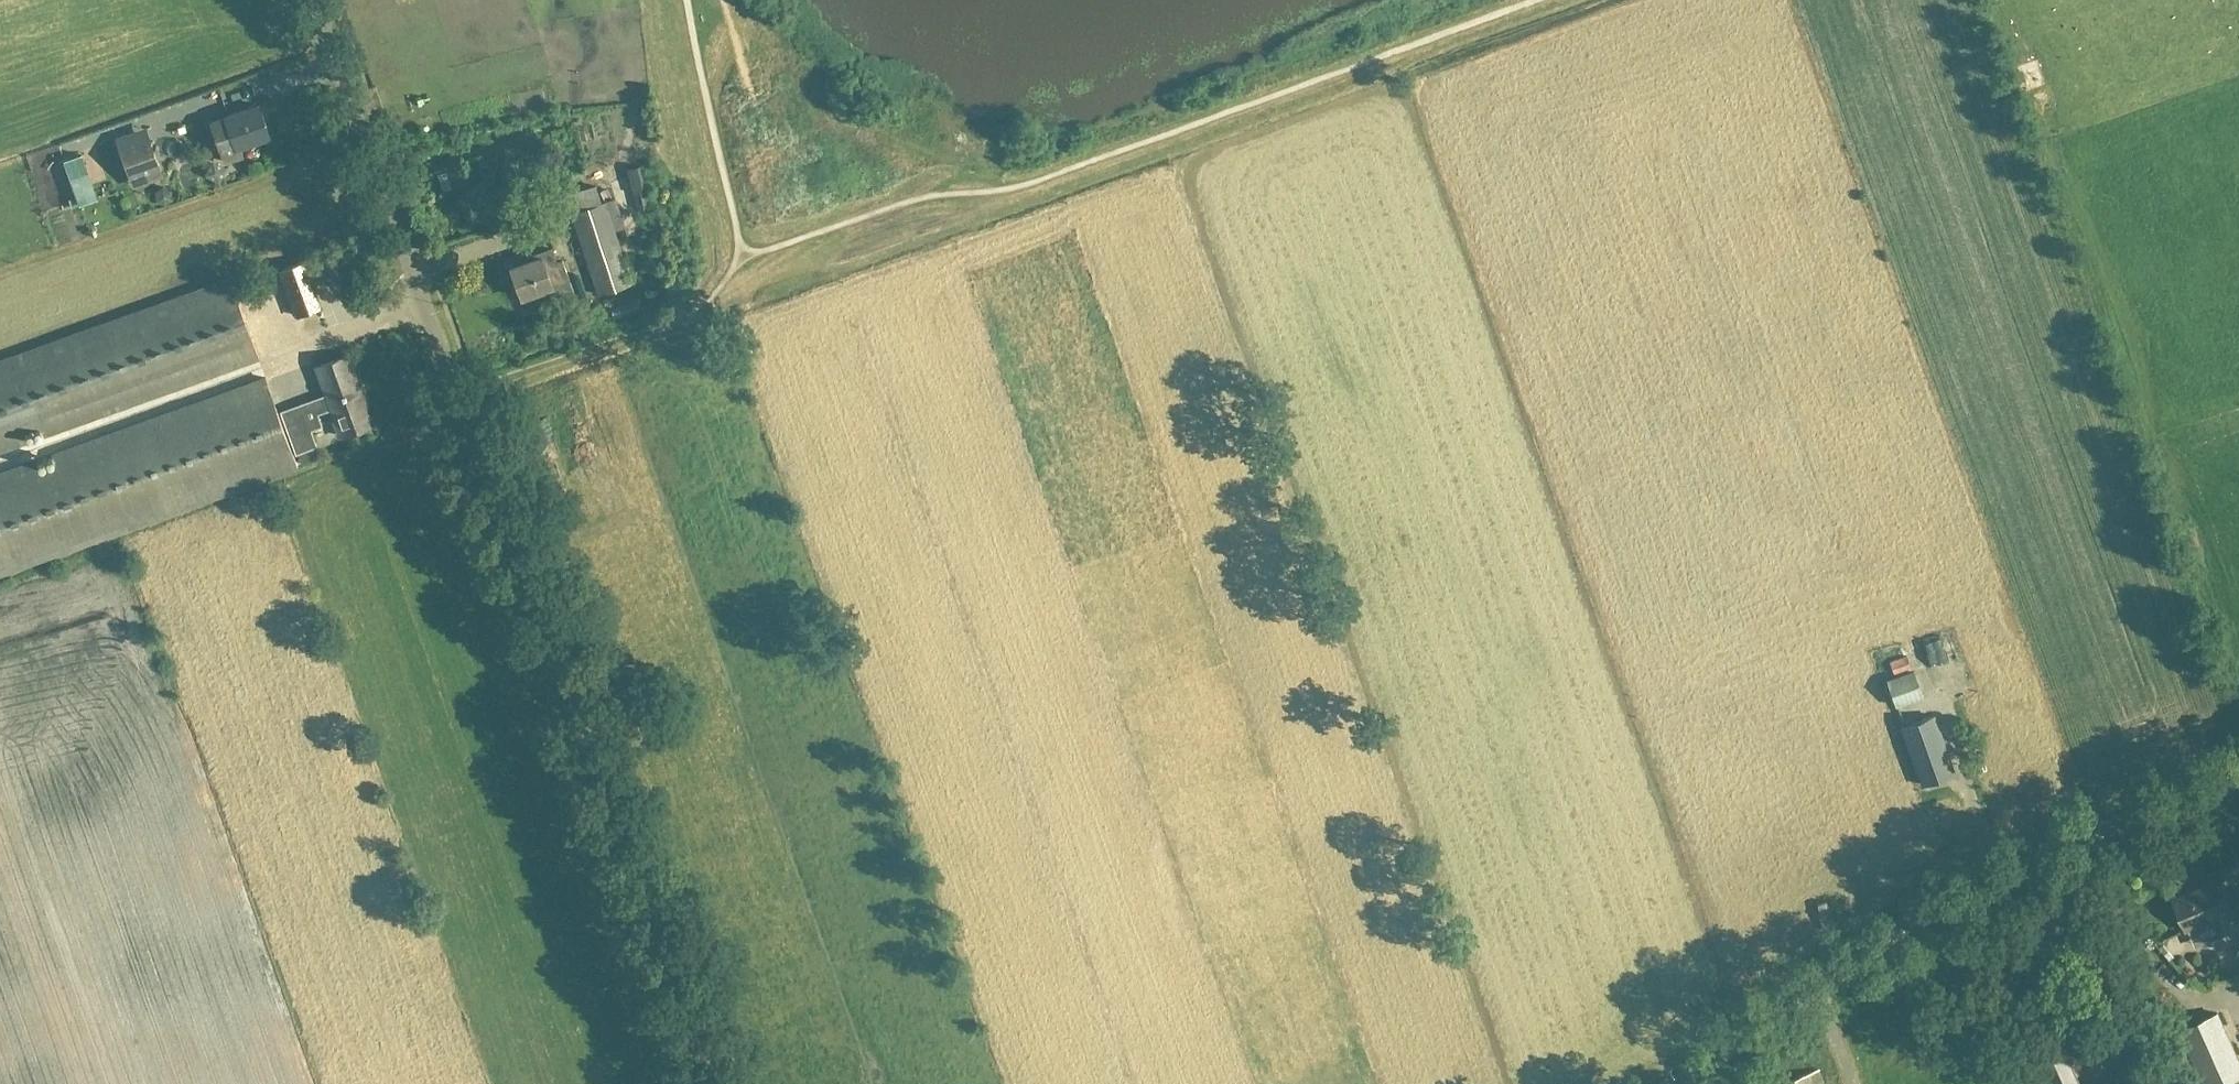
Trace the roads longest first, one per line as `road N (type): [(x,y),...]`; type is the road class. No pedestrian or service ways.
road 1 (unclassified): [(310,0),(716,1083)]
road 2 (unclassified): [(1682,1083),(1950,901),(2238,782)]
road 3 (track): [(460,403),(684,318)]

